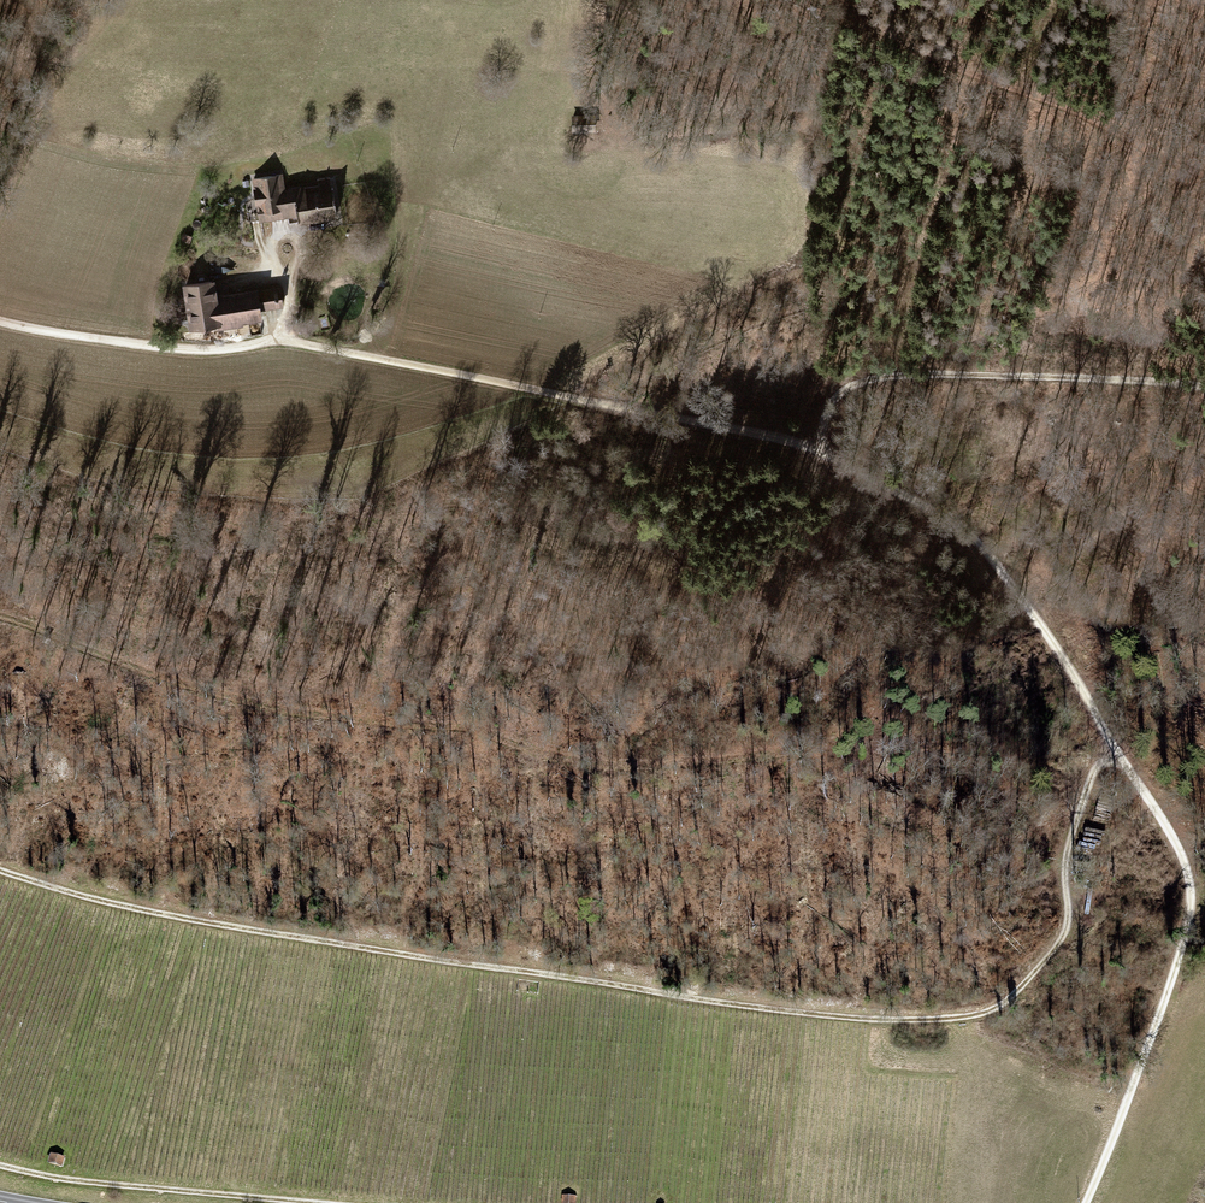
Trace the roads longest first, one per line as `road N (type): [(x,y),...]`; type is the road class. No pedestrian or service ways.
road 1 (track): [(1113,752),(1088,789),(1070,864),(1070,925),(1054,958),(990,1010),(948,1021),(824,1017),(163,915),(0,869)]
road 2 (track): [(1113,752),(1068,666),(997,563),(957,524),(816,455),(282,338),(150,346),(0,323)]
road 3 (track): [(1204,385),(937,372),(863,382),(842,385),(816,455)]
road 4 (track): [(1204,175),(909,41),(847,0)]
road 5 (track): [(0,1166),(44,1178),(327,1202)]
road 6 (track): [(1083,1202),(1187,939),(1192,902)]
road 7 (track): [(0,208),(76,0)]
road 8 (track): [(1192,902),(1179,831),(1113,752)]

